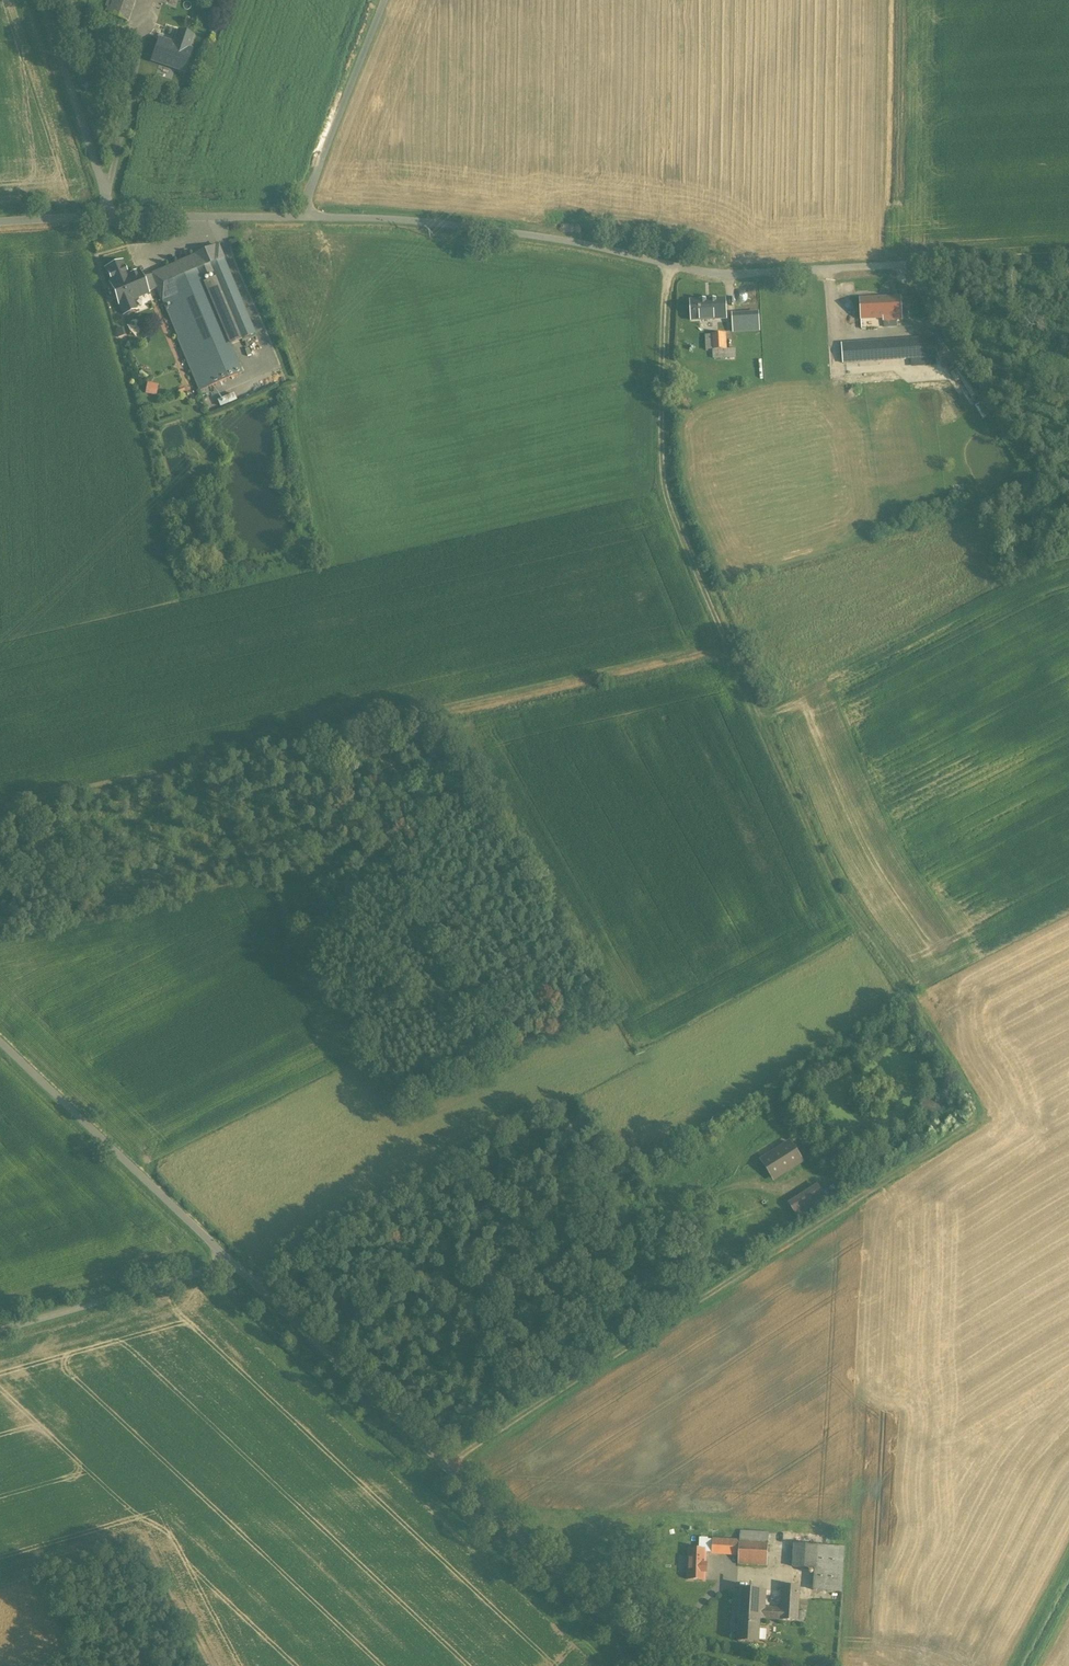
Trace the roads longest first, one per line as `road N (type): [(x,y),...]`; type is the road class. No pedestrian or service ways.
road 1 (track): [(441,1465),(983,1110),(835,875),(679,515),(665,438),(672,266)]
road 2 (unclassified): [(109,215),(388,216),(577,242),(715,273),(1068,256)]
road 3 (track): [(0,812),(732,646)]
road 4 (unclassified): [(220,1252),(614,1631),(732,1665)]
road 5 (unclassified): [(0,1041),(220,1252)]
road 6 (unclassified): [(220,1252),(185,1280),(0,1333)]
road 7 (unclassified): [(41,0),(109,215)]

